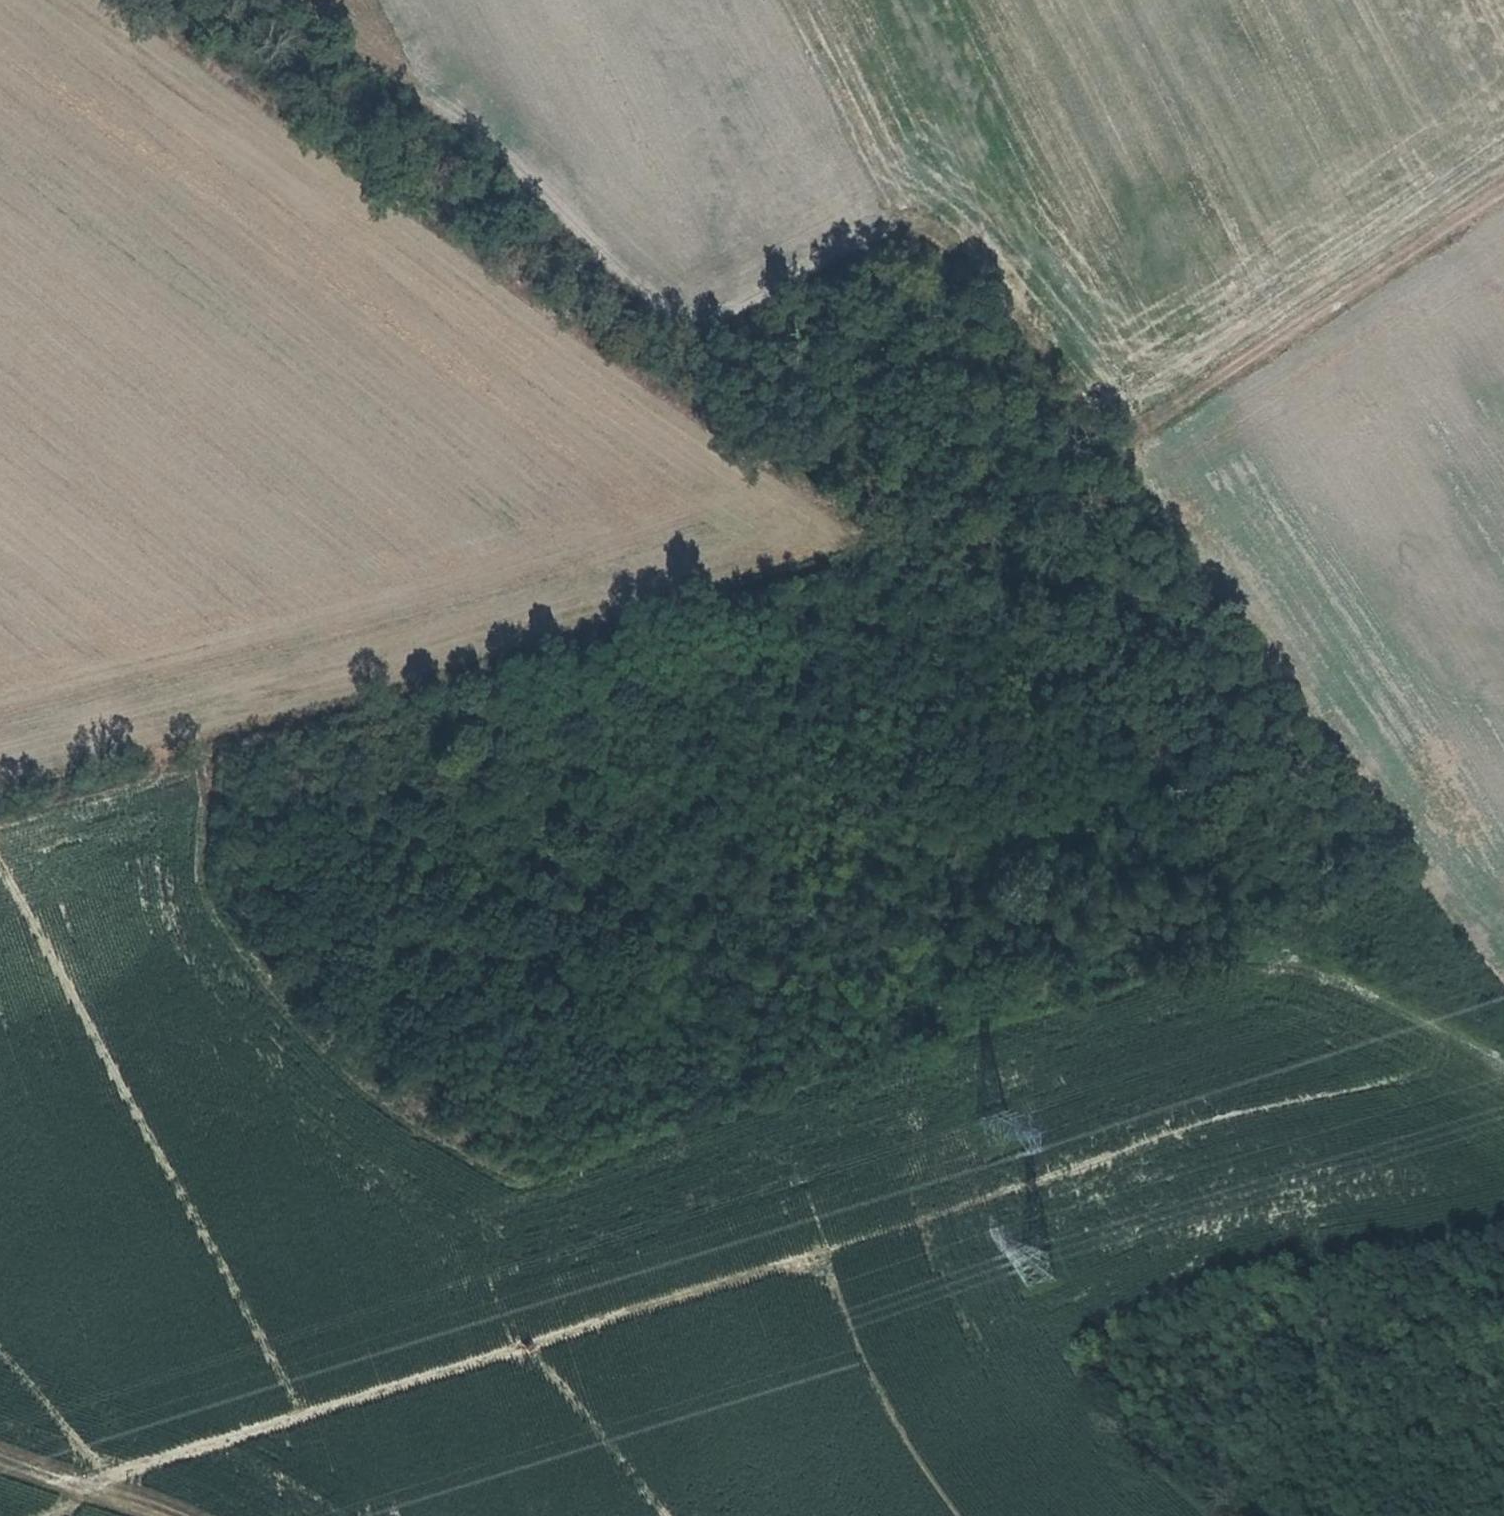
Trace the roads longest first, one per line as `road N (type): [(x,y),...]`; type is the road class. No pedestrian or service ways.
road 1 (track): [(1503,197),(1284,328),(1159,414)]
road 2 (track): [(0,1455),(170,1515)]

